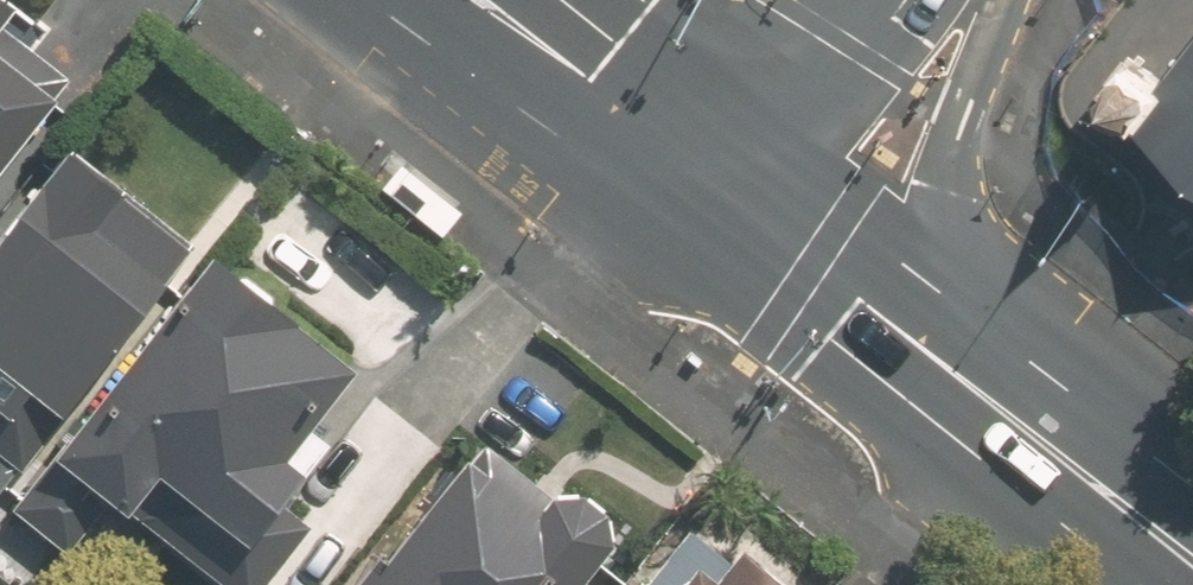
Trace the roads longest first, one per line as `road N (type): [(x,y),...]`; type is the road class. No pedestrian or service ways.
road 1 (secondary): [(977,0),(954,187),(958,244),(1006,415)]
road 2 (secondary): [(724,198),(1006,415)]
road 3 (secondary): [(477,0),(724,198)]
road 4 (secondary): [(900,0),(724,198)]
road 5 (secondary): [(1006,415),(1192,562)]

